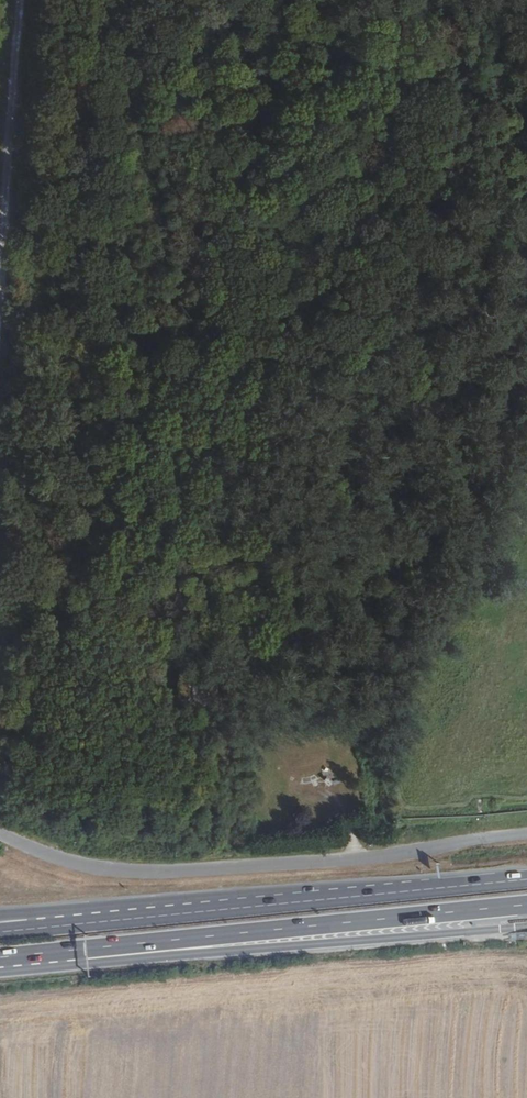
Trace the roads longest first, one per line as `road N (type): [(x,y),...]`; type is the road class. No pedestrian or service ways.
road 1 (unclassified): [(526,833),(387,856),(139,873),(75,864),(0,834)]
road 2 (trunk): [(0,961),(526,905)]
road 3 (residential): [(0,967),(526,926)]
road 4 (unclassified): [(20,0),(0,286)]
road 5 (trunk): [(279,904),(0,932)]
road 6 (motorway): [(279,904),(0,916)]
road 7 (trunk): [(526,879),(279,904)]

